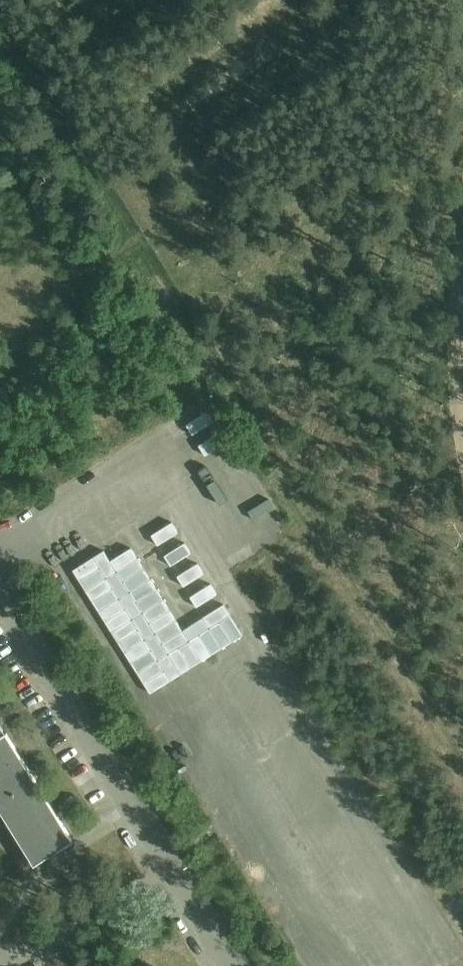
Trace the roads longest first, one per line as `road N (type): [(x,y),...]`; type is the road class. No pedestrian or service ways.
road 1 (unclassified): [(462,403),(462,255)]

